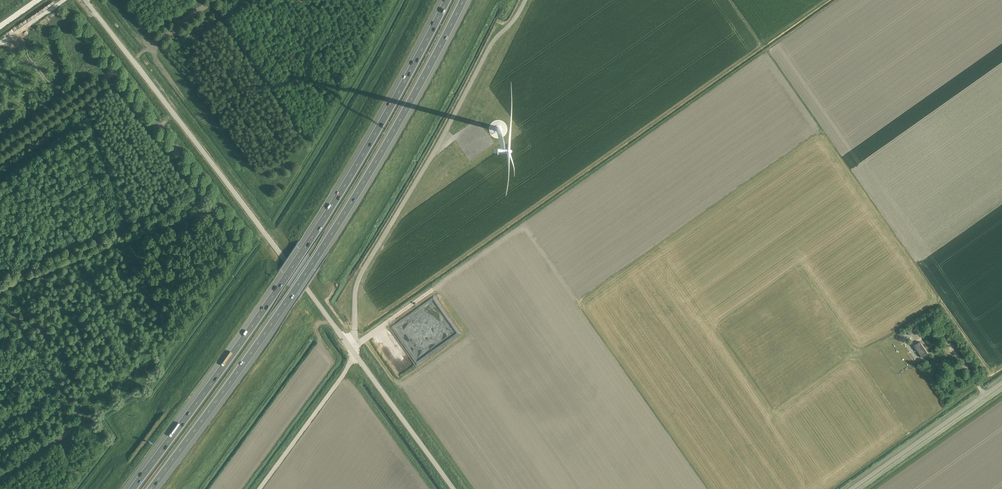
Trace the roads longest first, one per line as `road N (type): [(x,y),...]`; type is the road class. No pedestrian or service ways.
road 1 (tertiary): [(454,488),(86,0)]
road 2 (motorway): [(151,488),(312,267),(466,0)]
road 3 (motorway): [(445,0),(302,253),(131,488)]
road 4 (unclassified): [(851,488),(1001,382)]

